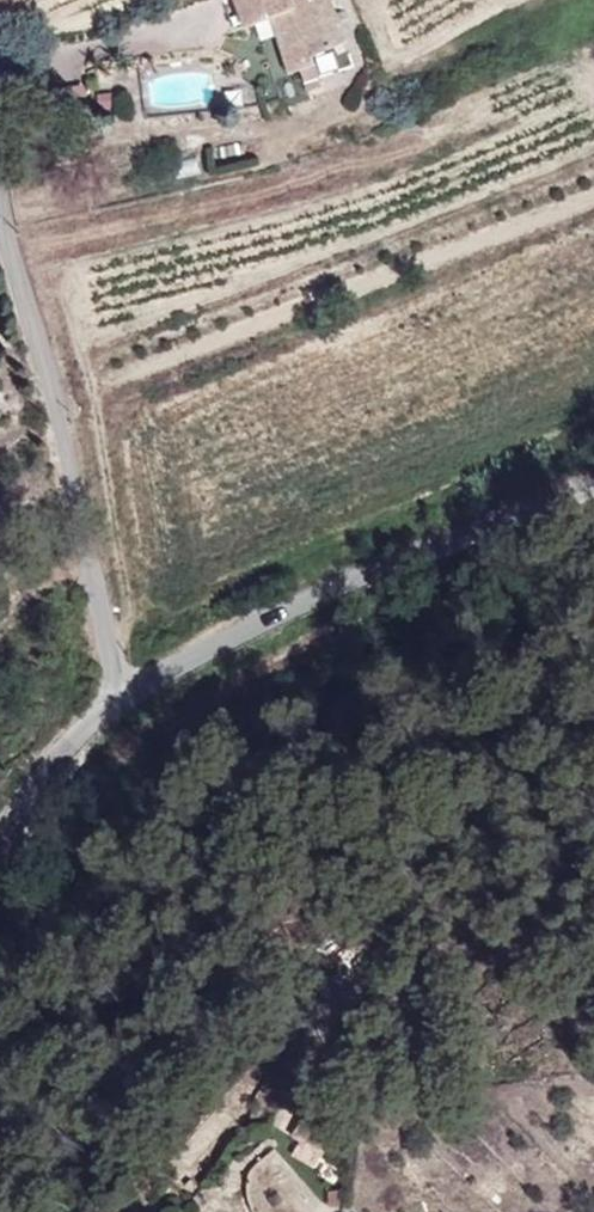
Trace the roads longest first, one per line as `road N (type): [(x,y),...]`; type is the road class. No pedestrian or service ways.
road 1 (unclassified): [(126,690),(90,572),(0,176)]
road 2 (unclassified): [(126,690),(323,596),(593,487)]
road 3 (unclassified): [(0,835),(126,690)]

